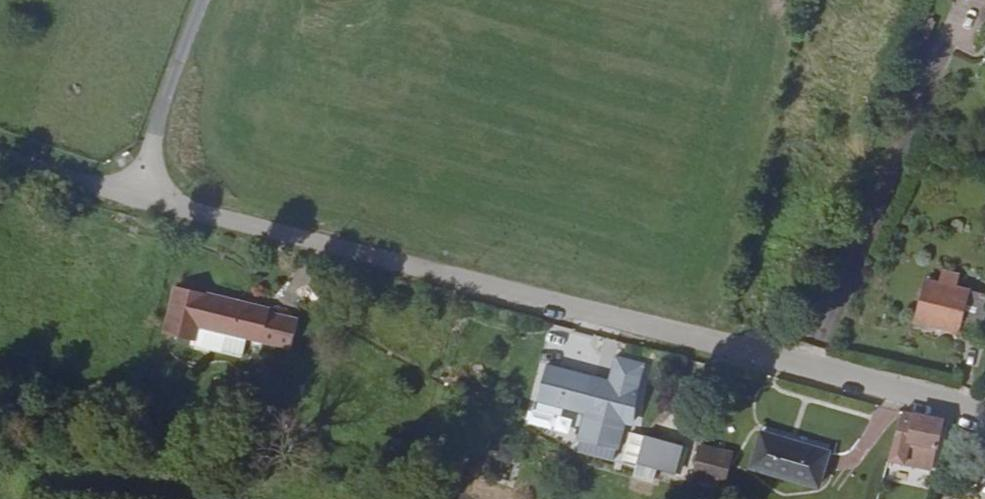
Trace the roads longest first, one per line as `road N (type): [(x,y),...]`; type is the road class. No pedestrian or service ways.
road 1 (unclassified): [(138,199),(984,419)]
road 2 (unclassified): [(138,199),(205,0)]
road 3 (unclassified): [(0,156),(138,199)]

